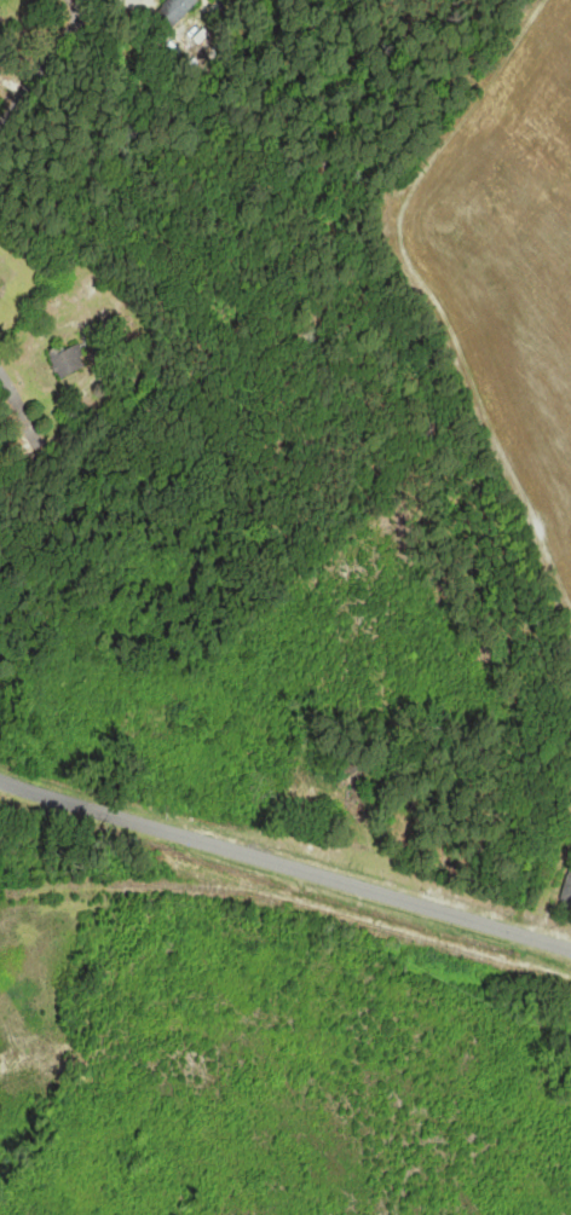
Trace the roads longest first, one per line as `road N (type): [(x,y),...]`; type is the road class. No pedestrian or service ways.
road 1 (residential): [(570,950),(0,782)]
road 2 (residential): [(0,127),(96,0)]

